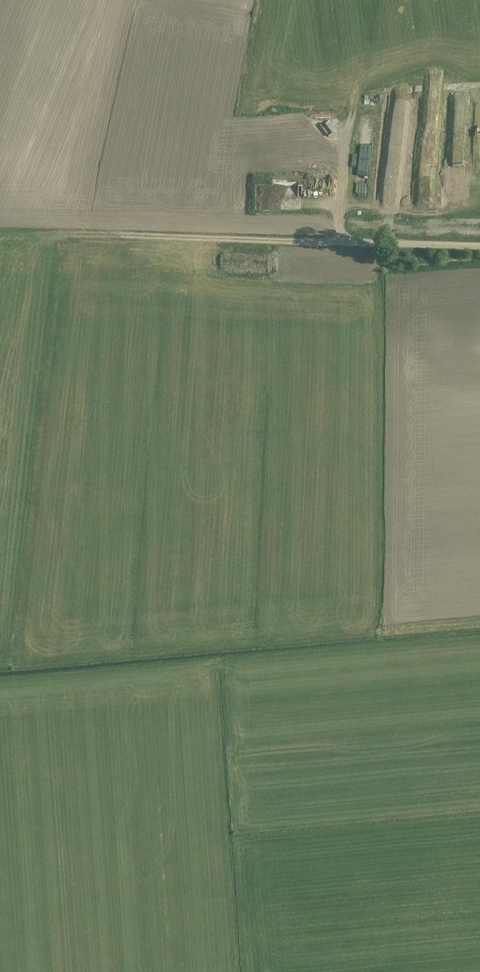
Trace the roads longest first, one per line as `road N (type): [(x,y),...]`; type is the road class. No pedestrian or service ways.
road 1 (unclassified): [(96,235),(479,246)]

